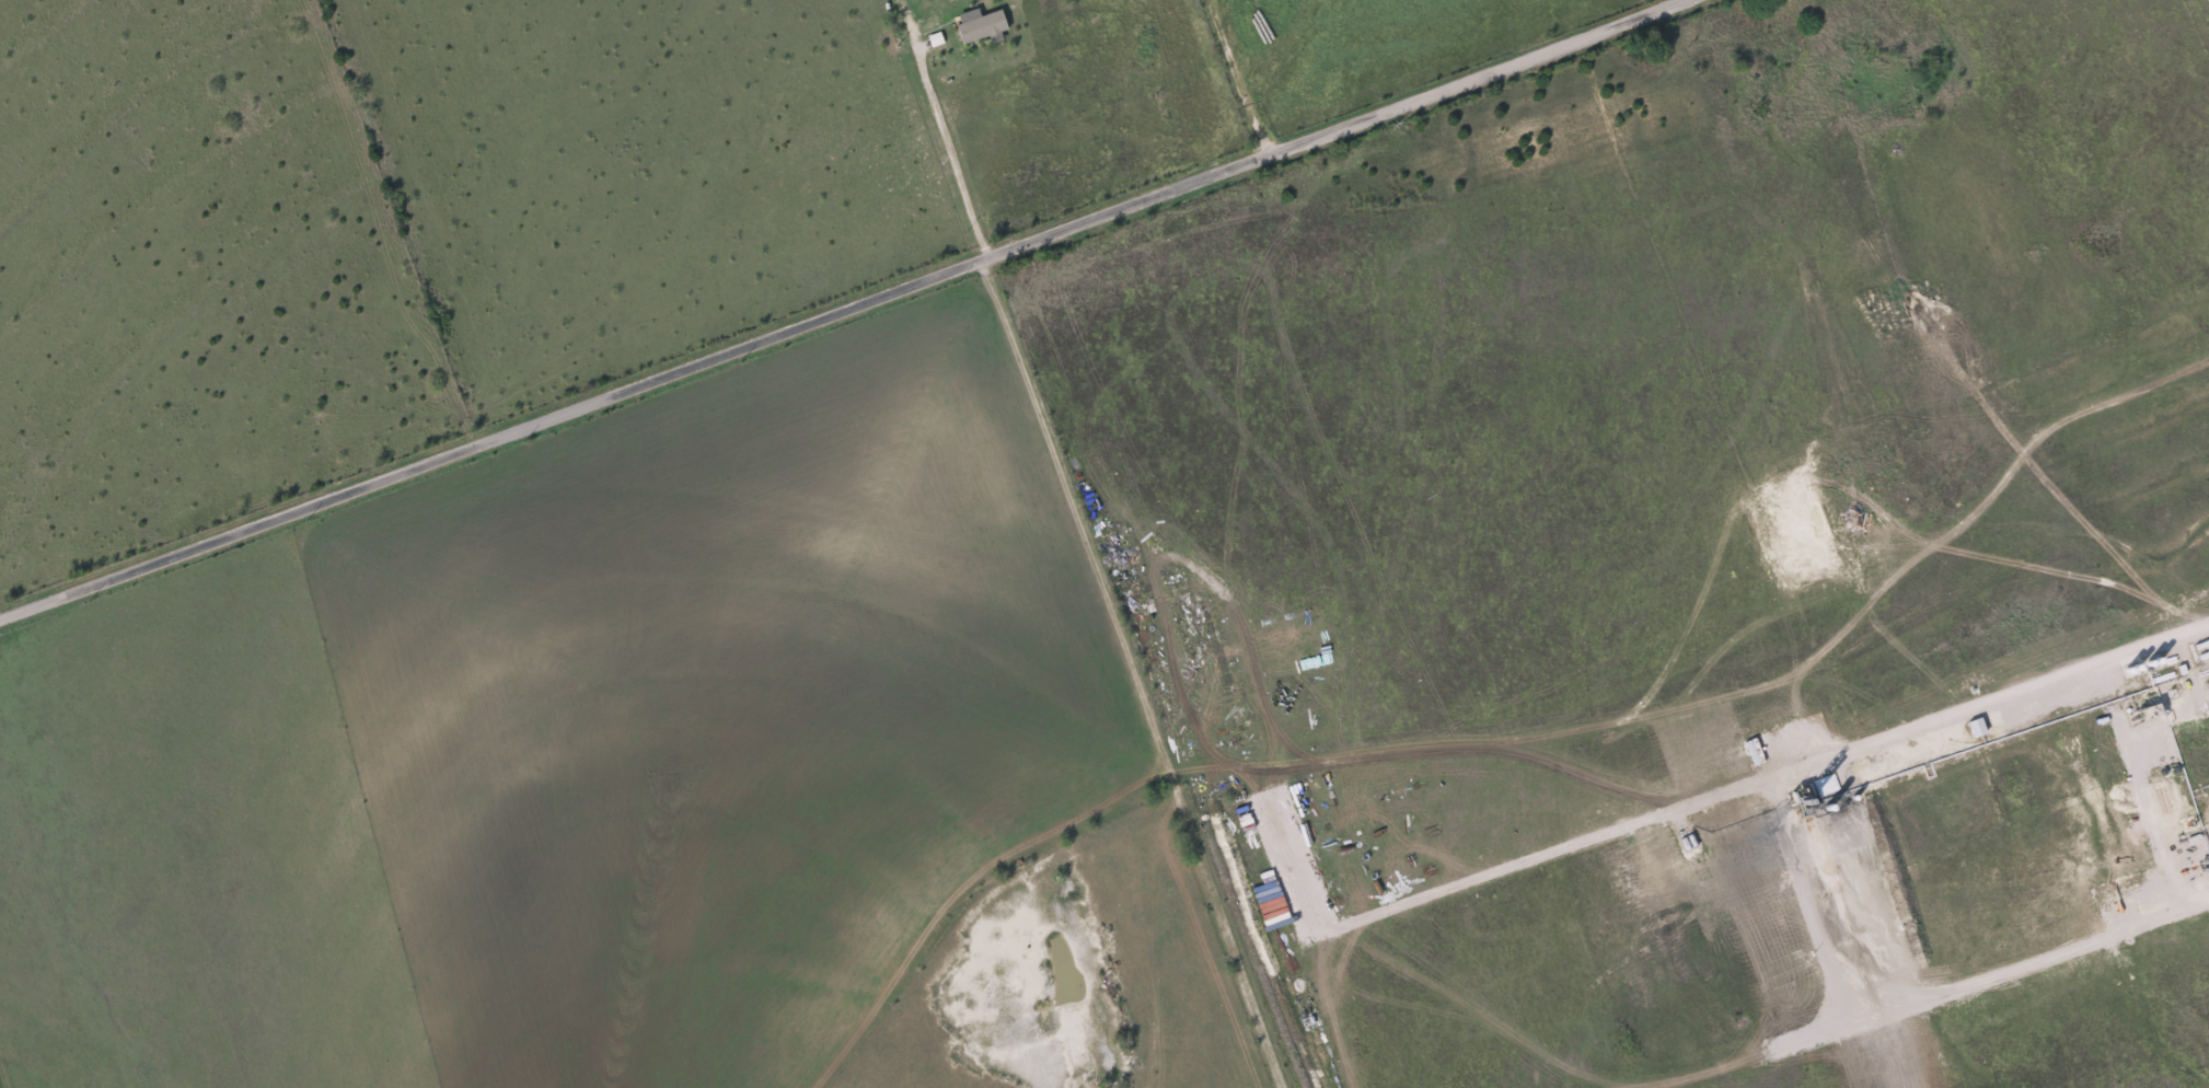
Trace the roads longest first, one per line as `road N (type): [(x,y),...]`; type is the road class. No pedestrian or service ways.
road 1 (tertiary): [(0,618),(1683,0)]
road 2 (track): [(984,257),(1282,1087)]

